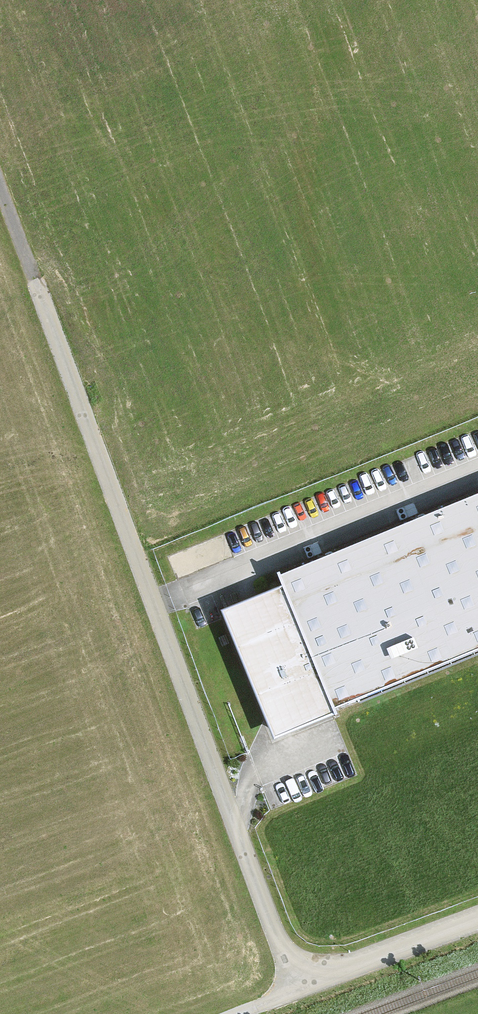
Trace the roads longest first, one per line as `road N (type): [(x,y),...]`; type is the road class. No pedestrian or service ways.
road 1 (unclassified): [(35,280),(301,990)]
road 2 (unclassified): [(301,990),(477,921)]

